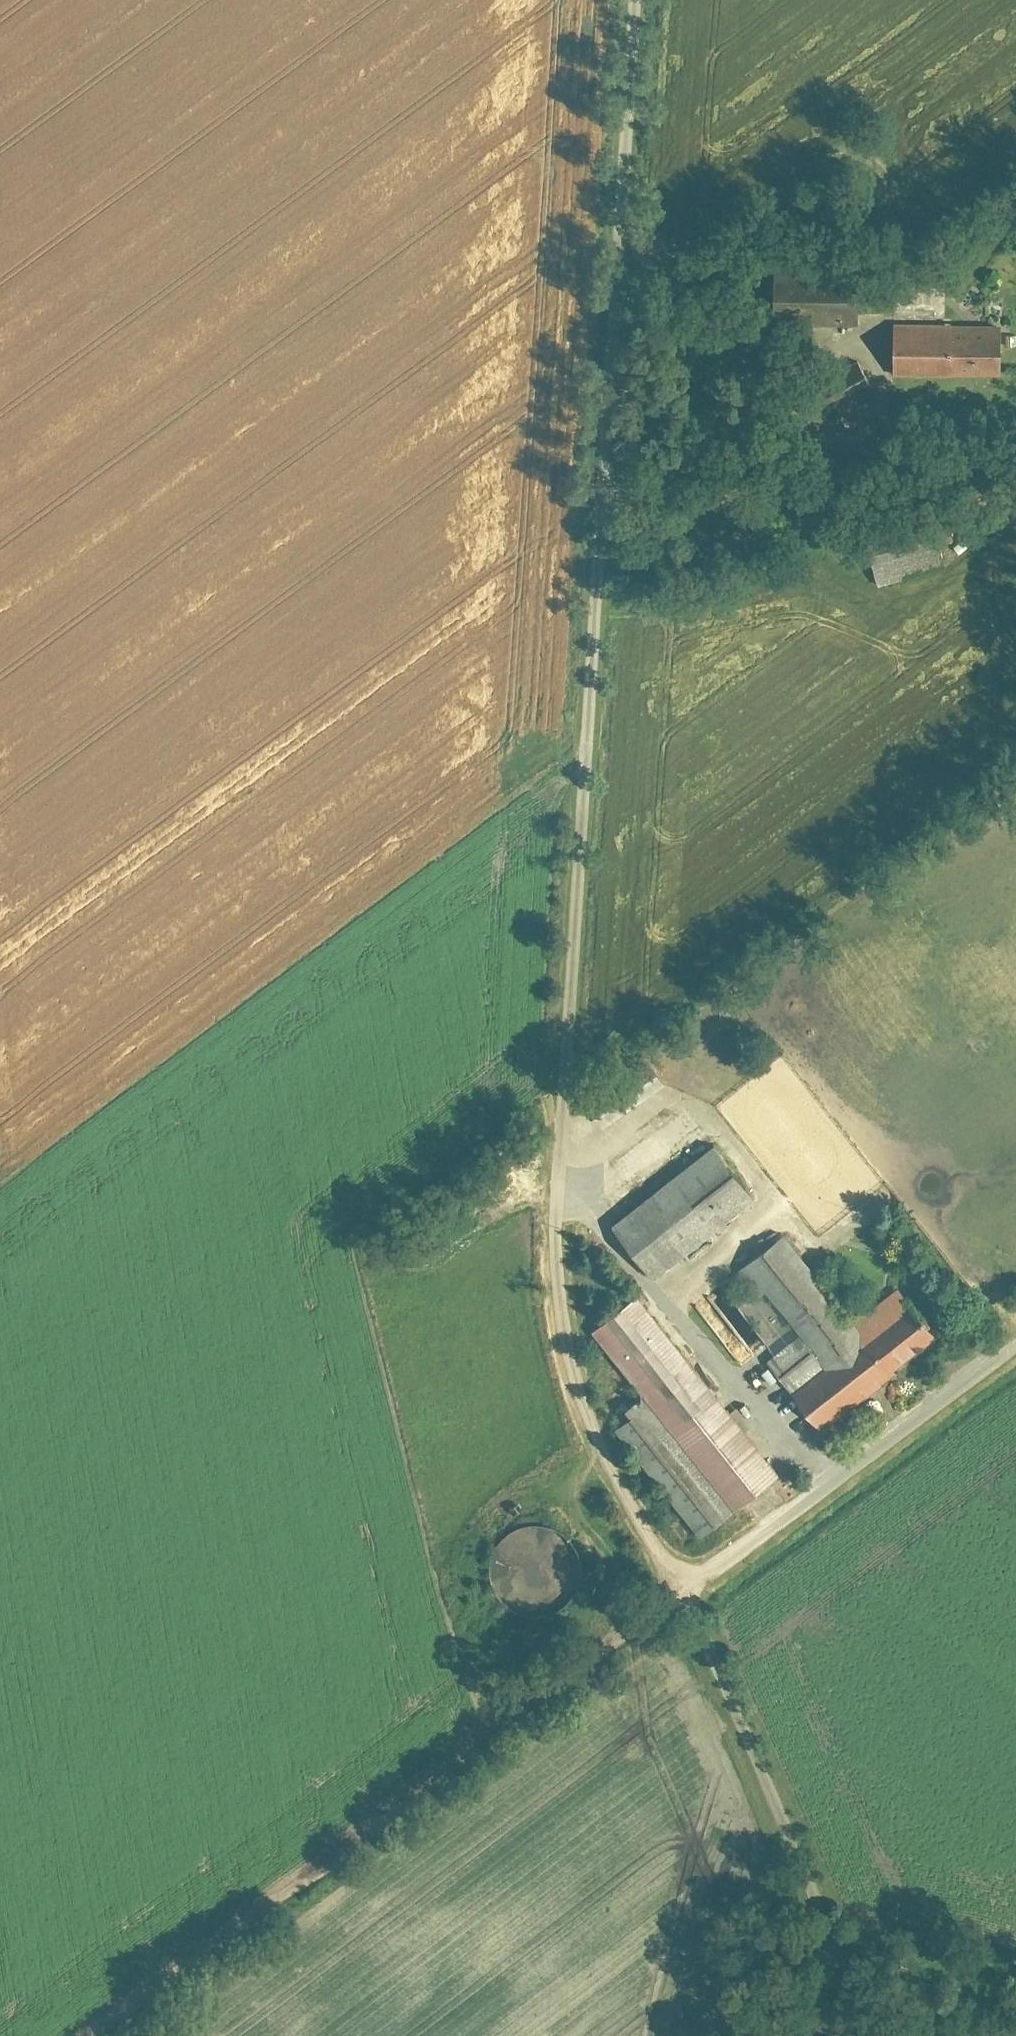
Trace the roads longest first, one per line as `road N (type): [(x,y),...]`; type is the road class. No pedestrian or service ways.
road 1 (residential): [(636,0),(561,1180),(560,1259),(586,1406),(683,1589),(1015,1344)]
road 2 (track): [(683,1589),(84,2035)]

